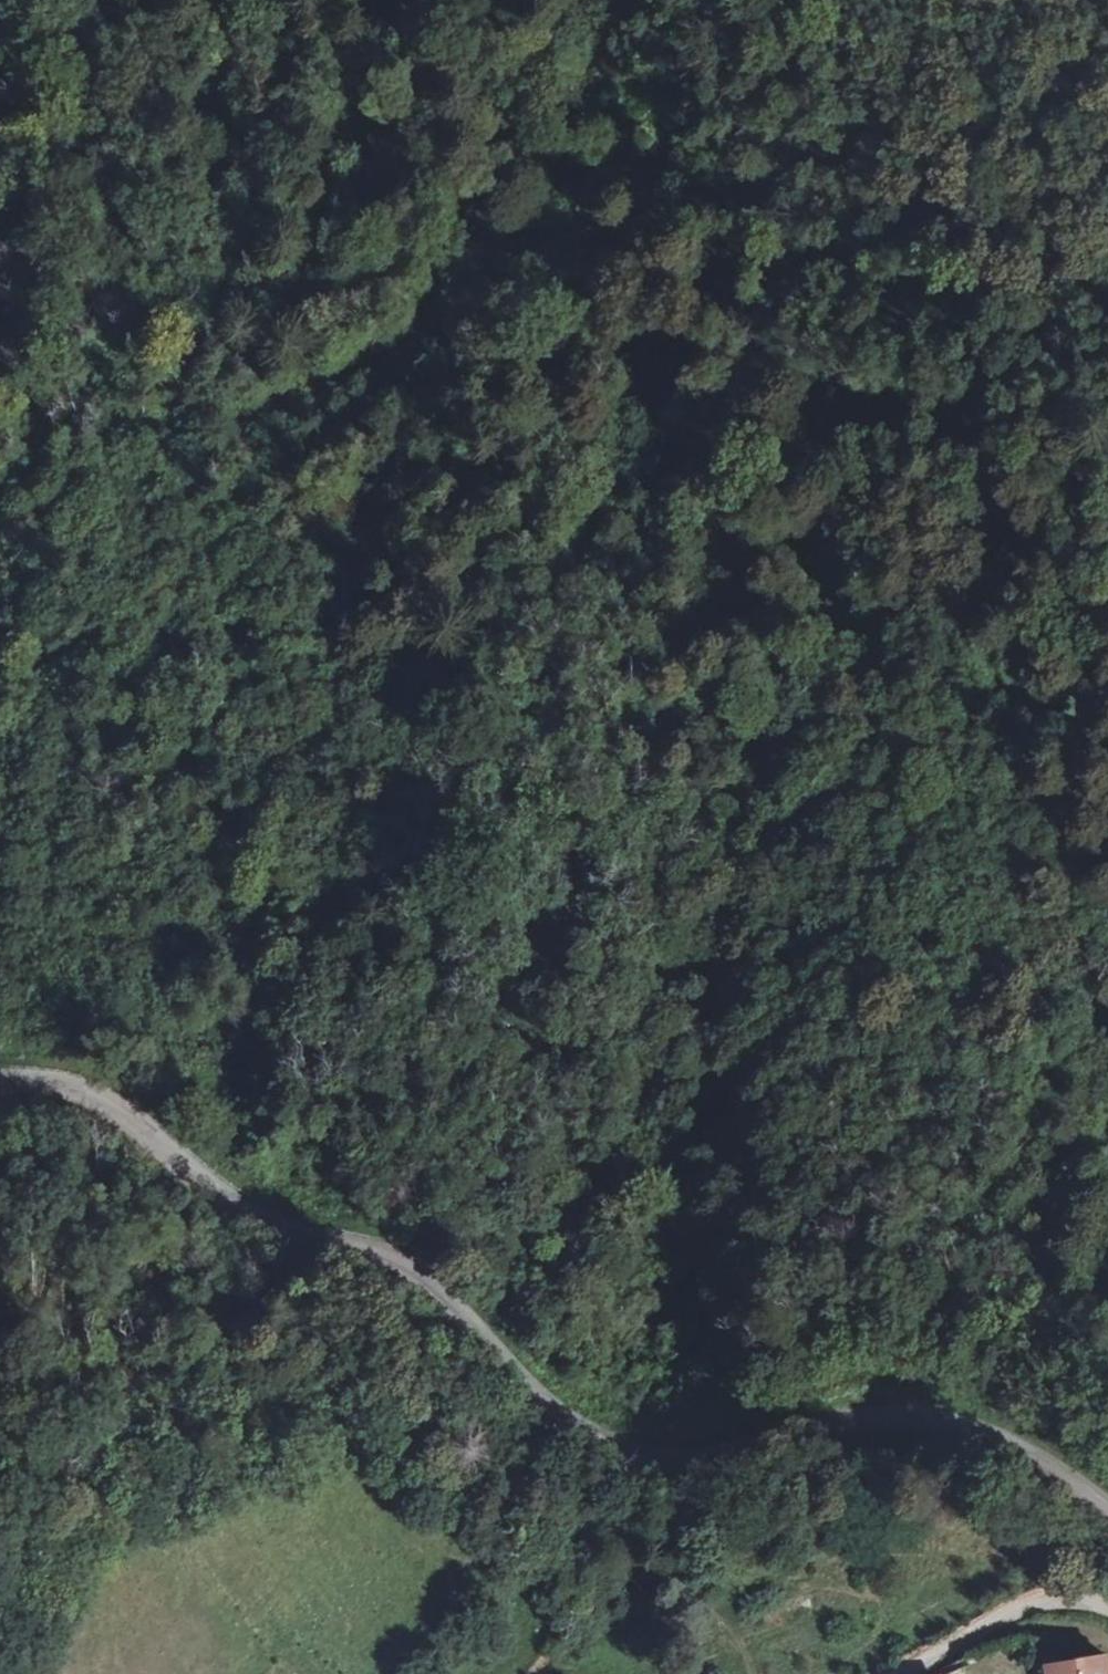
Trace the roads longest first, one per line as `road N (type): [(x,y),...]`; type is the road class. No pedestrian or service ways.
road 1 (tertiary): [(0,1074),(38,1074),(95,1093),(231,1200),(299,1234),(357,1246),(428,1282),(540,1398),(627,1451),(725,1457),(835,1419),(950,1421),(1003,1440),(1107,1507)]
road 2 (track): [(292,0),(416,175),(513,264),(721,400),(1107,748)]
road 3 (unclassified): [(908,1673),(1024,1609),(1077,1593),(1107,1597)]

